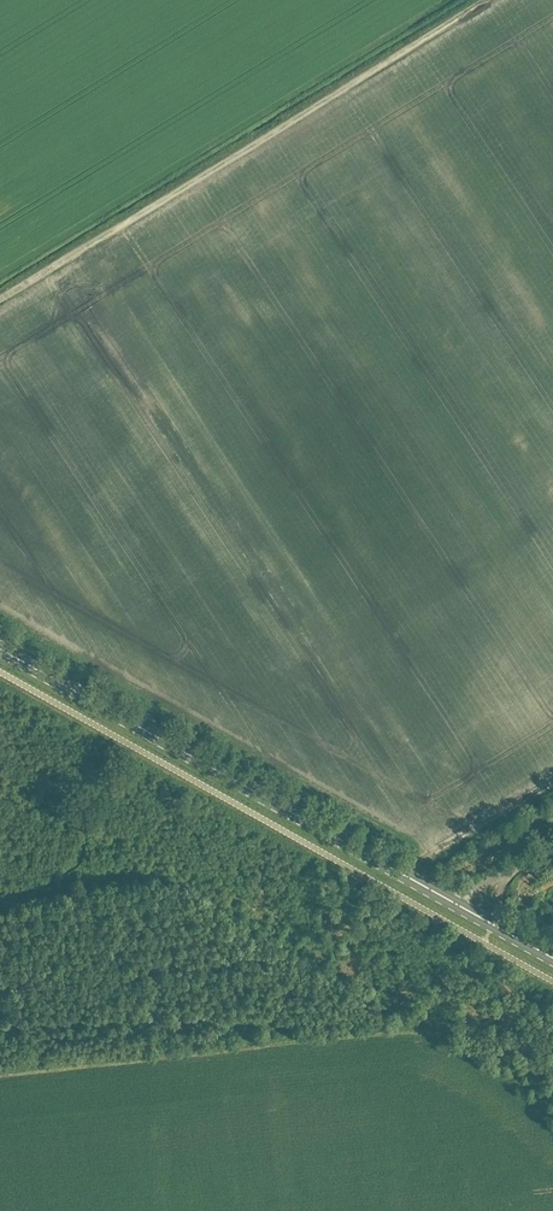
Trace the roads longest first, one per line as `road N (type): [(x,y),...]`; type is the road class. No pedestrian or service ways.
road 1 (primary): [(552,958),(0,644)]

